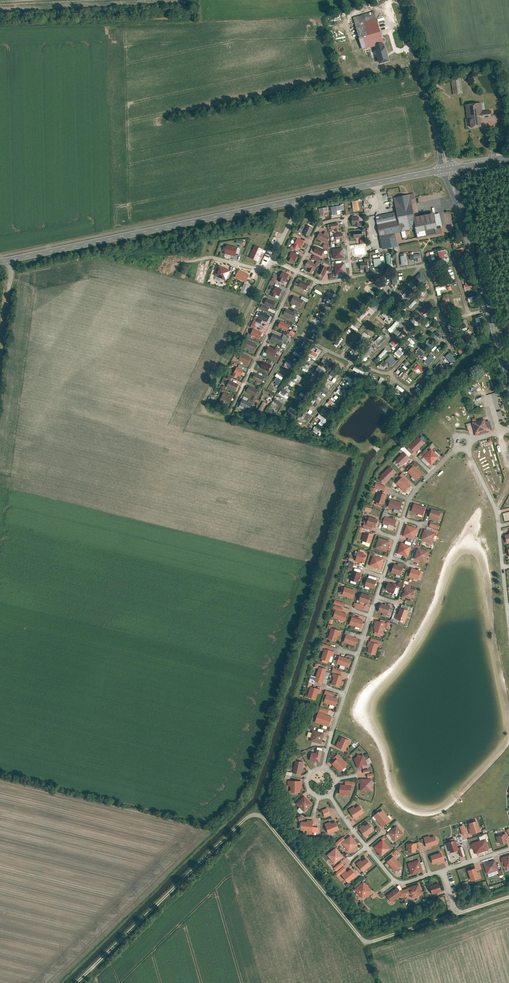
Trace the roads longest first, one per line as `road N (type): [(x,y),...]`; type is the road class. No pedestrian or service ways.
road 1 (unclassified): [(76,982),(257,815),(365,943),(508,897)]
road 2 (tertiary): [(449,170),(0,262)]
road 3 (track): [(301,194),(204,412)]
road 4 (tertiary): [(508,375),(449,170)]
road 5 (tertiary): [(449,170),(399,0)]

